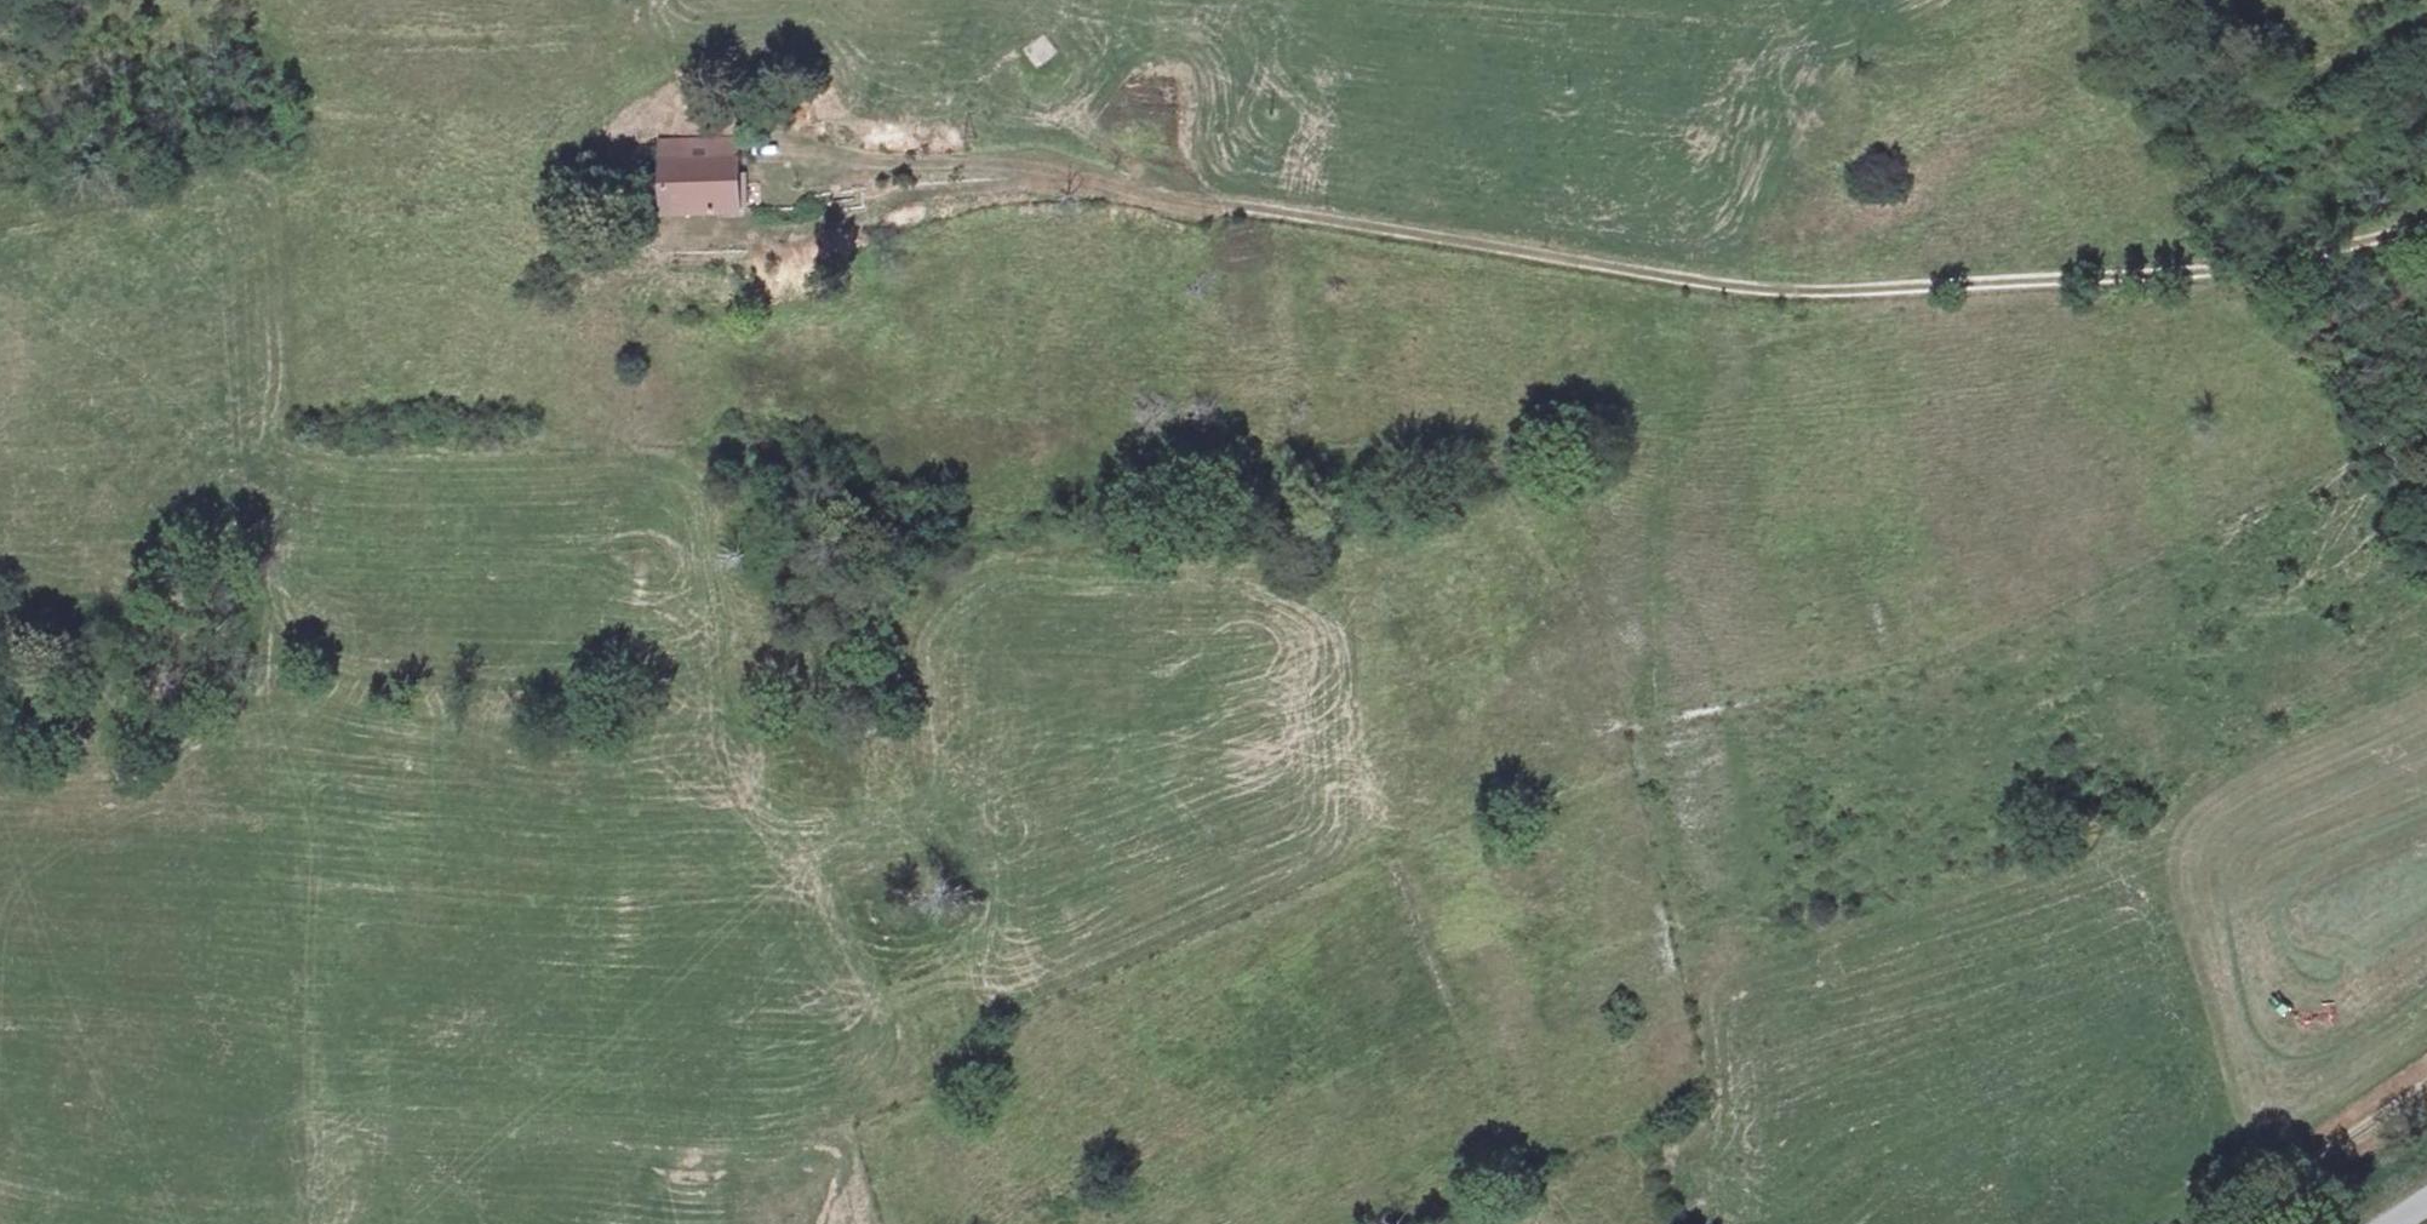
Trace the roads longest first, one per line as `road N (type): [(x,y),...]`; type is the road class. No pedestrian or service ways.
road 1 (track): [(2426,222),(2320,252),(2201,272),(1789,291),(1704,285),(1515,246),(1100,182),(1022,175),(807,195)]
road 2 (track): [(2426,1083),(2215,1223)]

